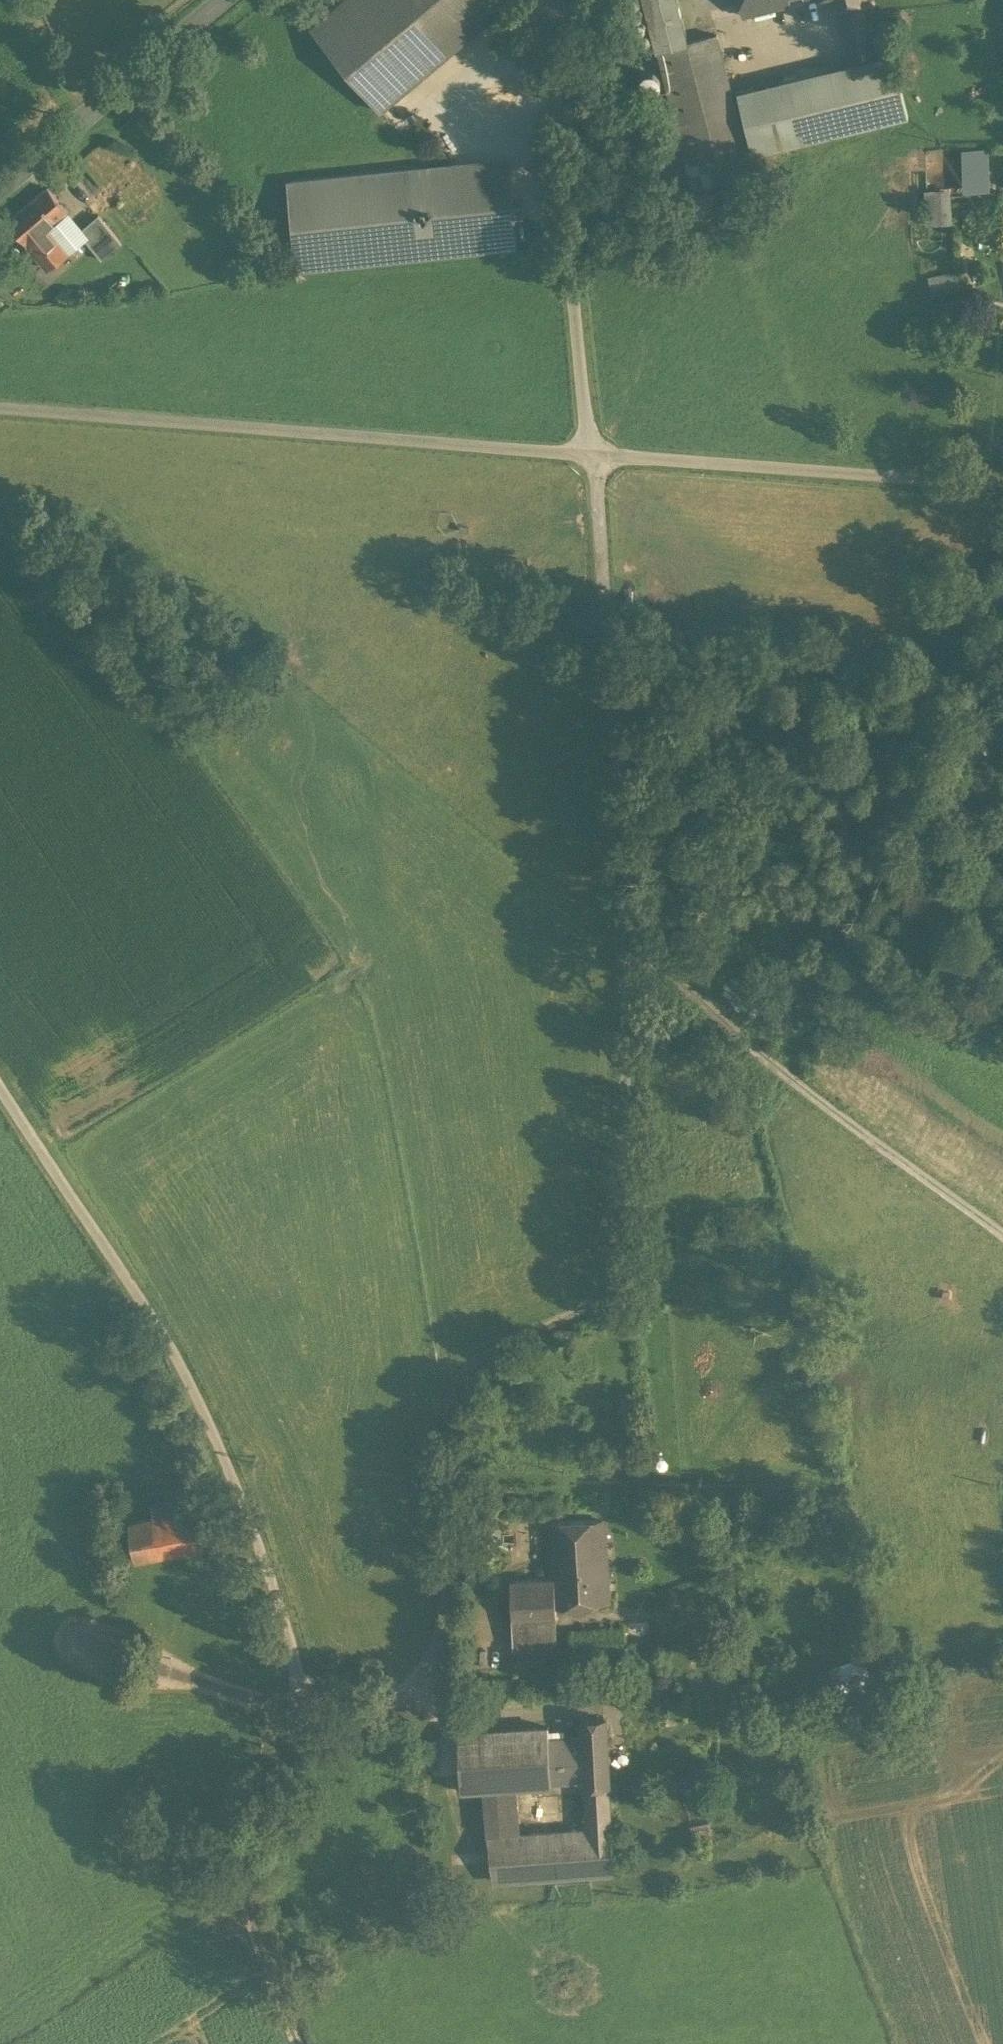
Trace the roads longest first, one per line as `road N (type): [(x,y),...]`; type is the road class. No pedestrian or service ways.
road 1 (unclassified): [(624,1269),(631,941),(596,455)]
road 2 (track): [(0,1087),(163,1336),(253,1533),(298,1668),(295,1713)]
road 3 (unclassified): [(624,1269),(603,1300),(472,1361),(455,1383),(444,1644),(352,1708),(295,1713)]
road 4 (unclassified): [(596,455),(0,406)]
road 5 (unclassified): [(596,455),(536,0)]
road 6 (unclassified): [(1002,481),(596,455)]
road 7 (track): [(295,1713),(255,1817),(245,1873),(301,2043)]
road 8 (secondary): [(235,0),(0,198)]

